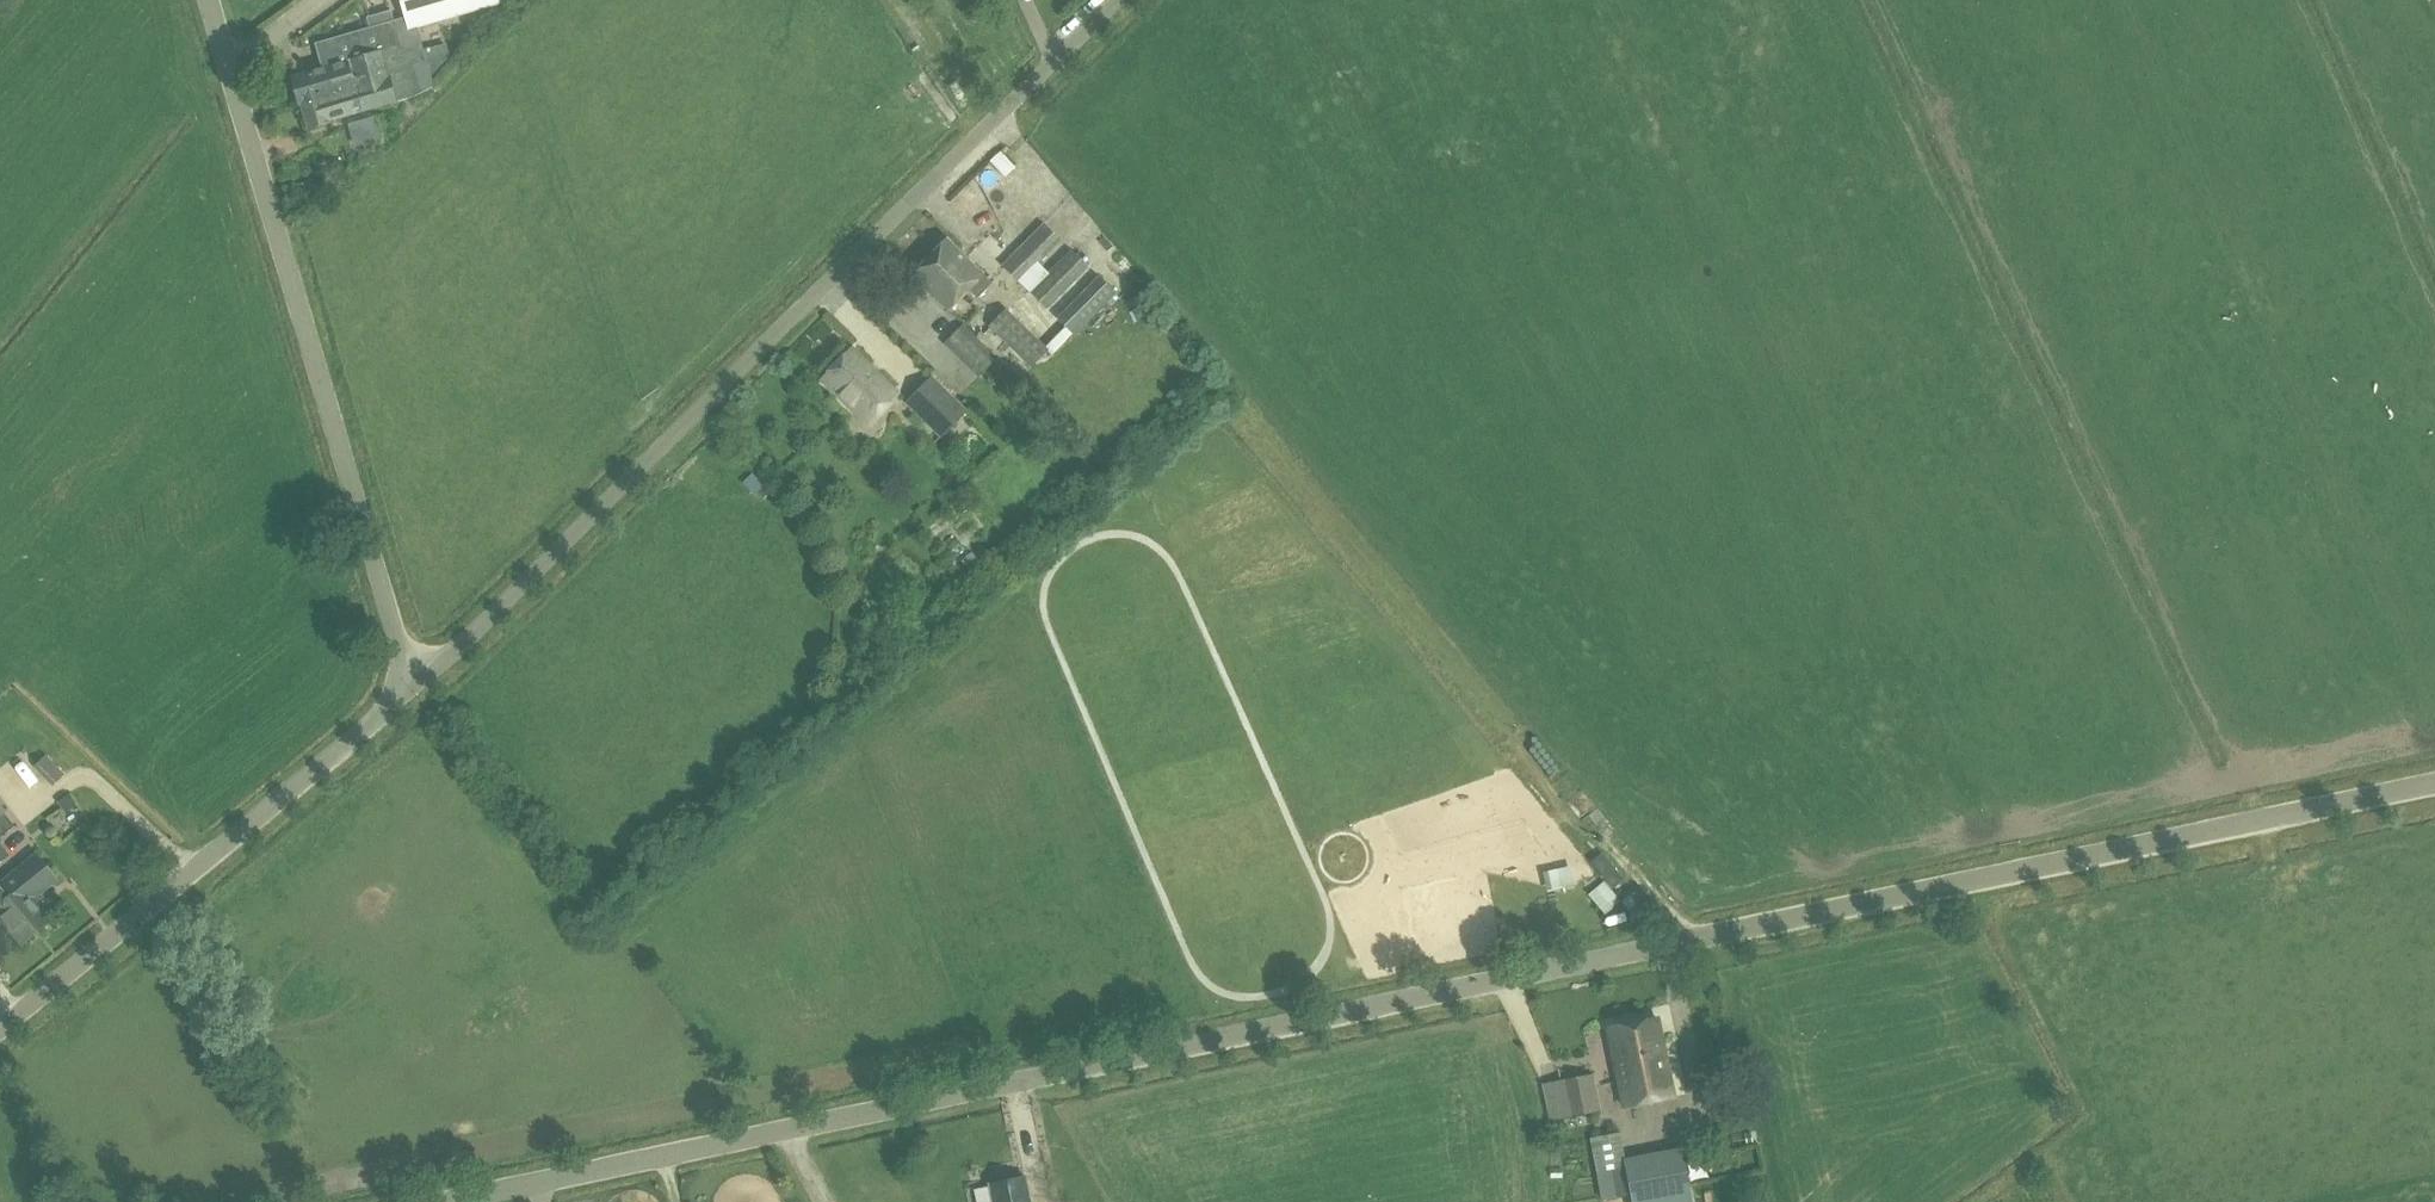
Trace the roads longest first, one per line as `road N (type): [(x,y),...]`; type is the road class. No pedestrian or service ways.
road 1 (unclassified): [(2434,784),(444,1201)]
road 2 (unclassified): [(409,689),(1114,0)]
road 3 (unclassified): [(409,689),(210,0)]
road 4 (unclassified): [(0,1025),(409,689)]

